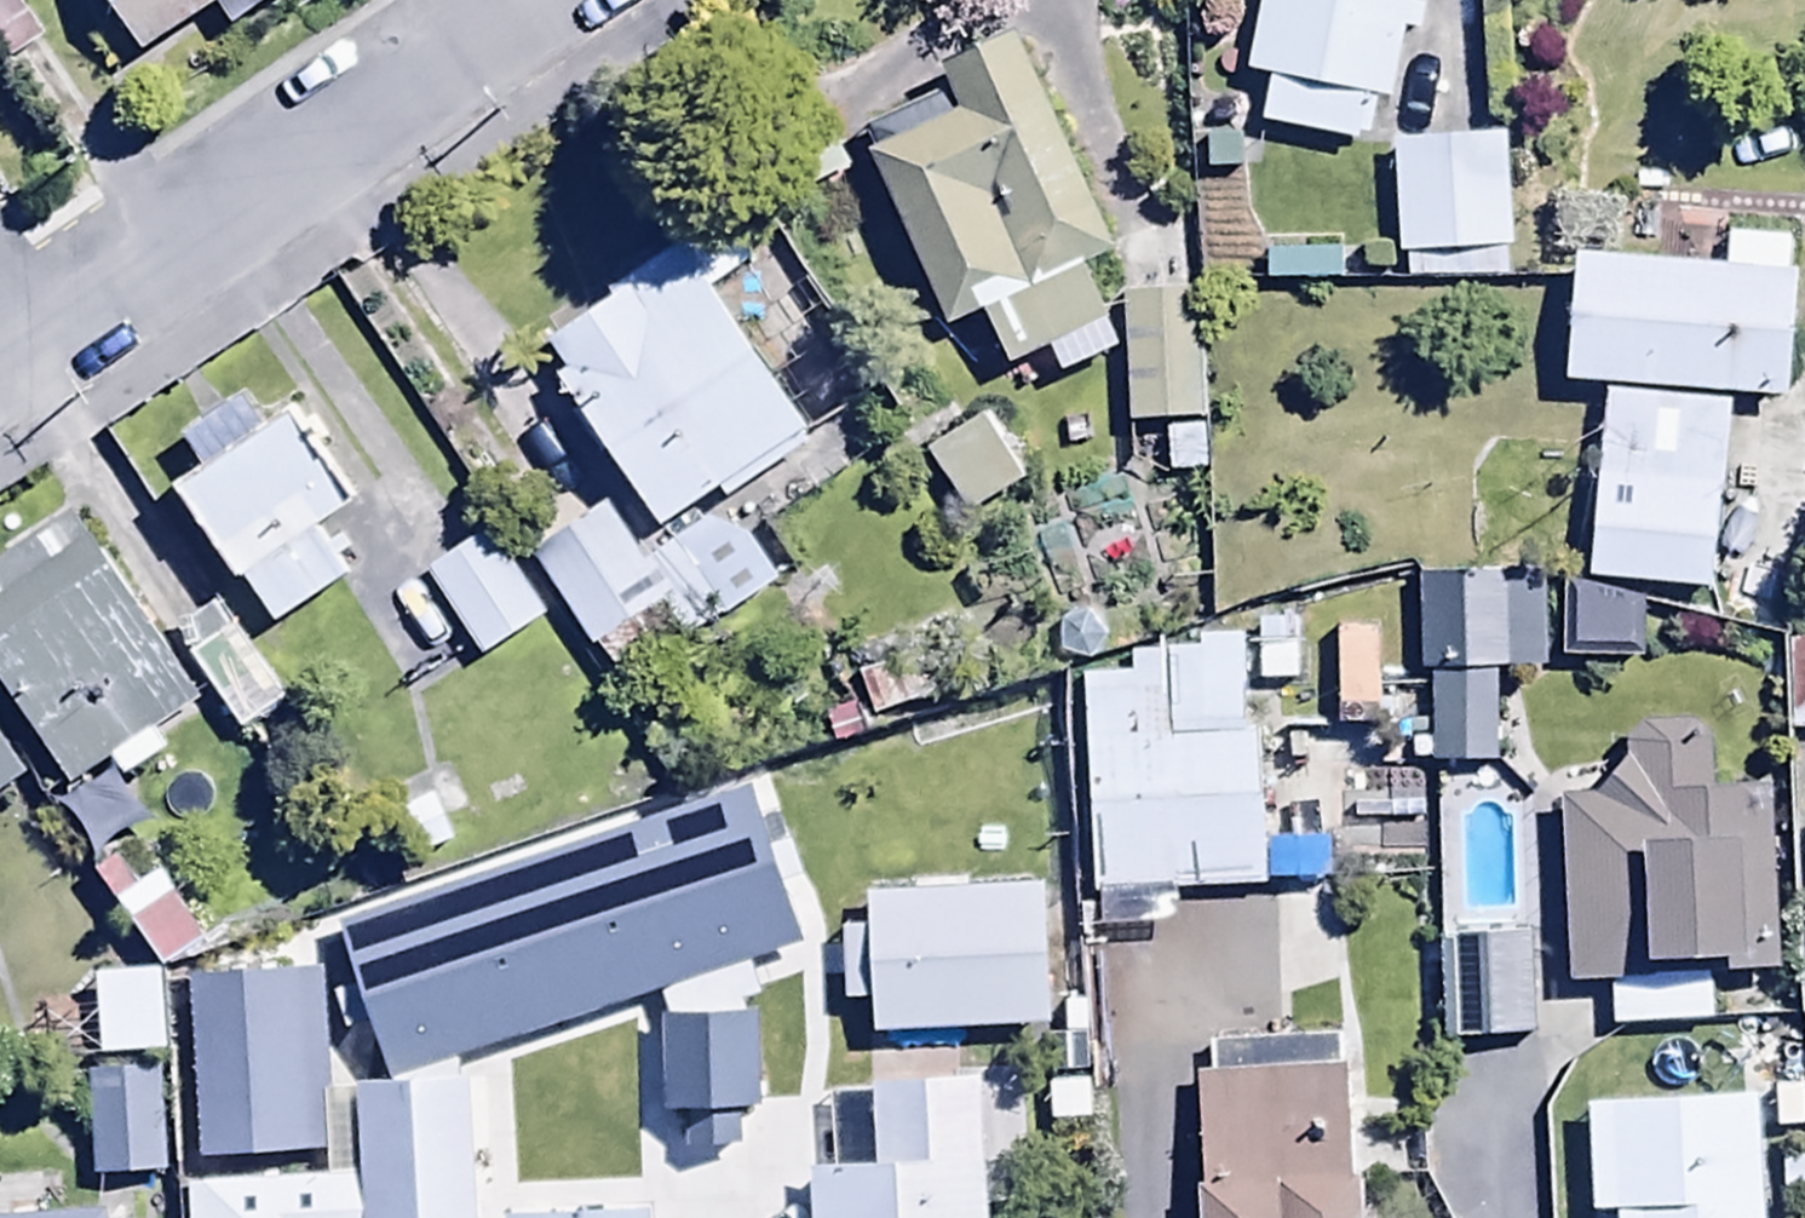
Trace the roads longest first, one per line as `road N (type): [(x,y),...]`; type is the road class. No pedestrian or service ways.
road 1 (residential): [(518,0),(0,354)]

